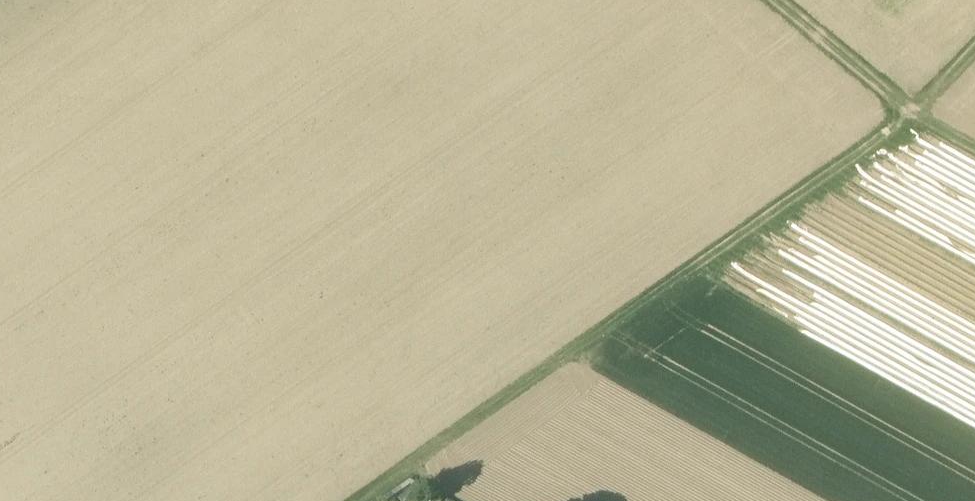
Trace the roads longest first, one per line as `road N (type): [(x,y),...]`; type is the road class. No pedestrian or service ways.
road 1 (track): [(974,47),(910,113),(413,467)]
road 2 (track): [(772,0),(910,113),(974,149)]

